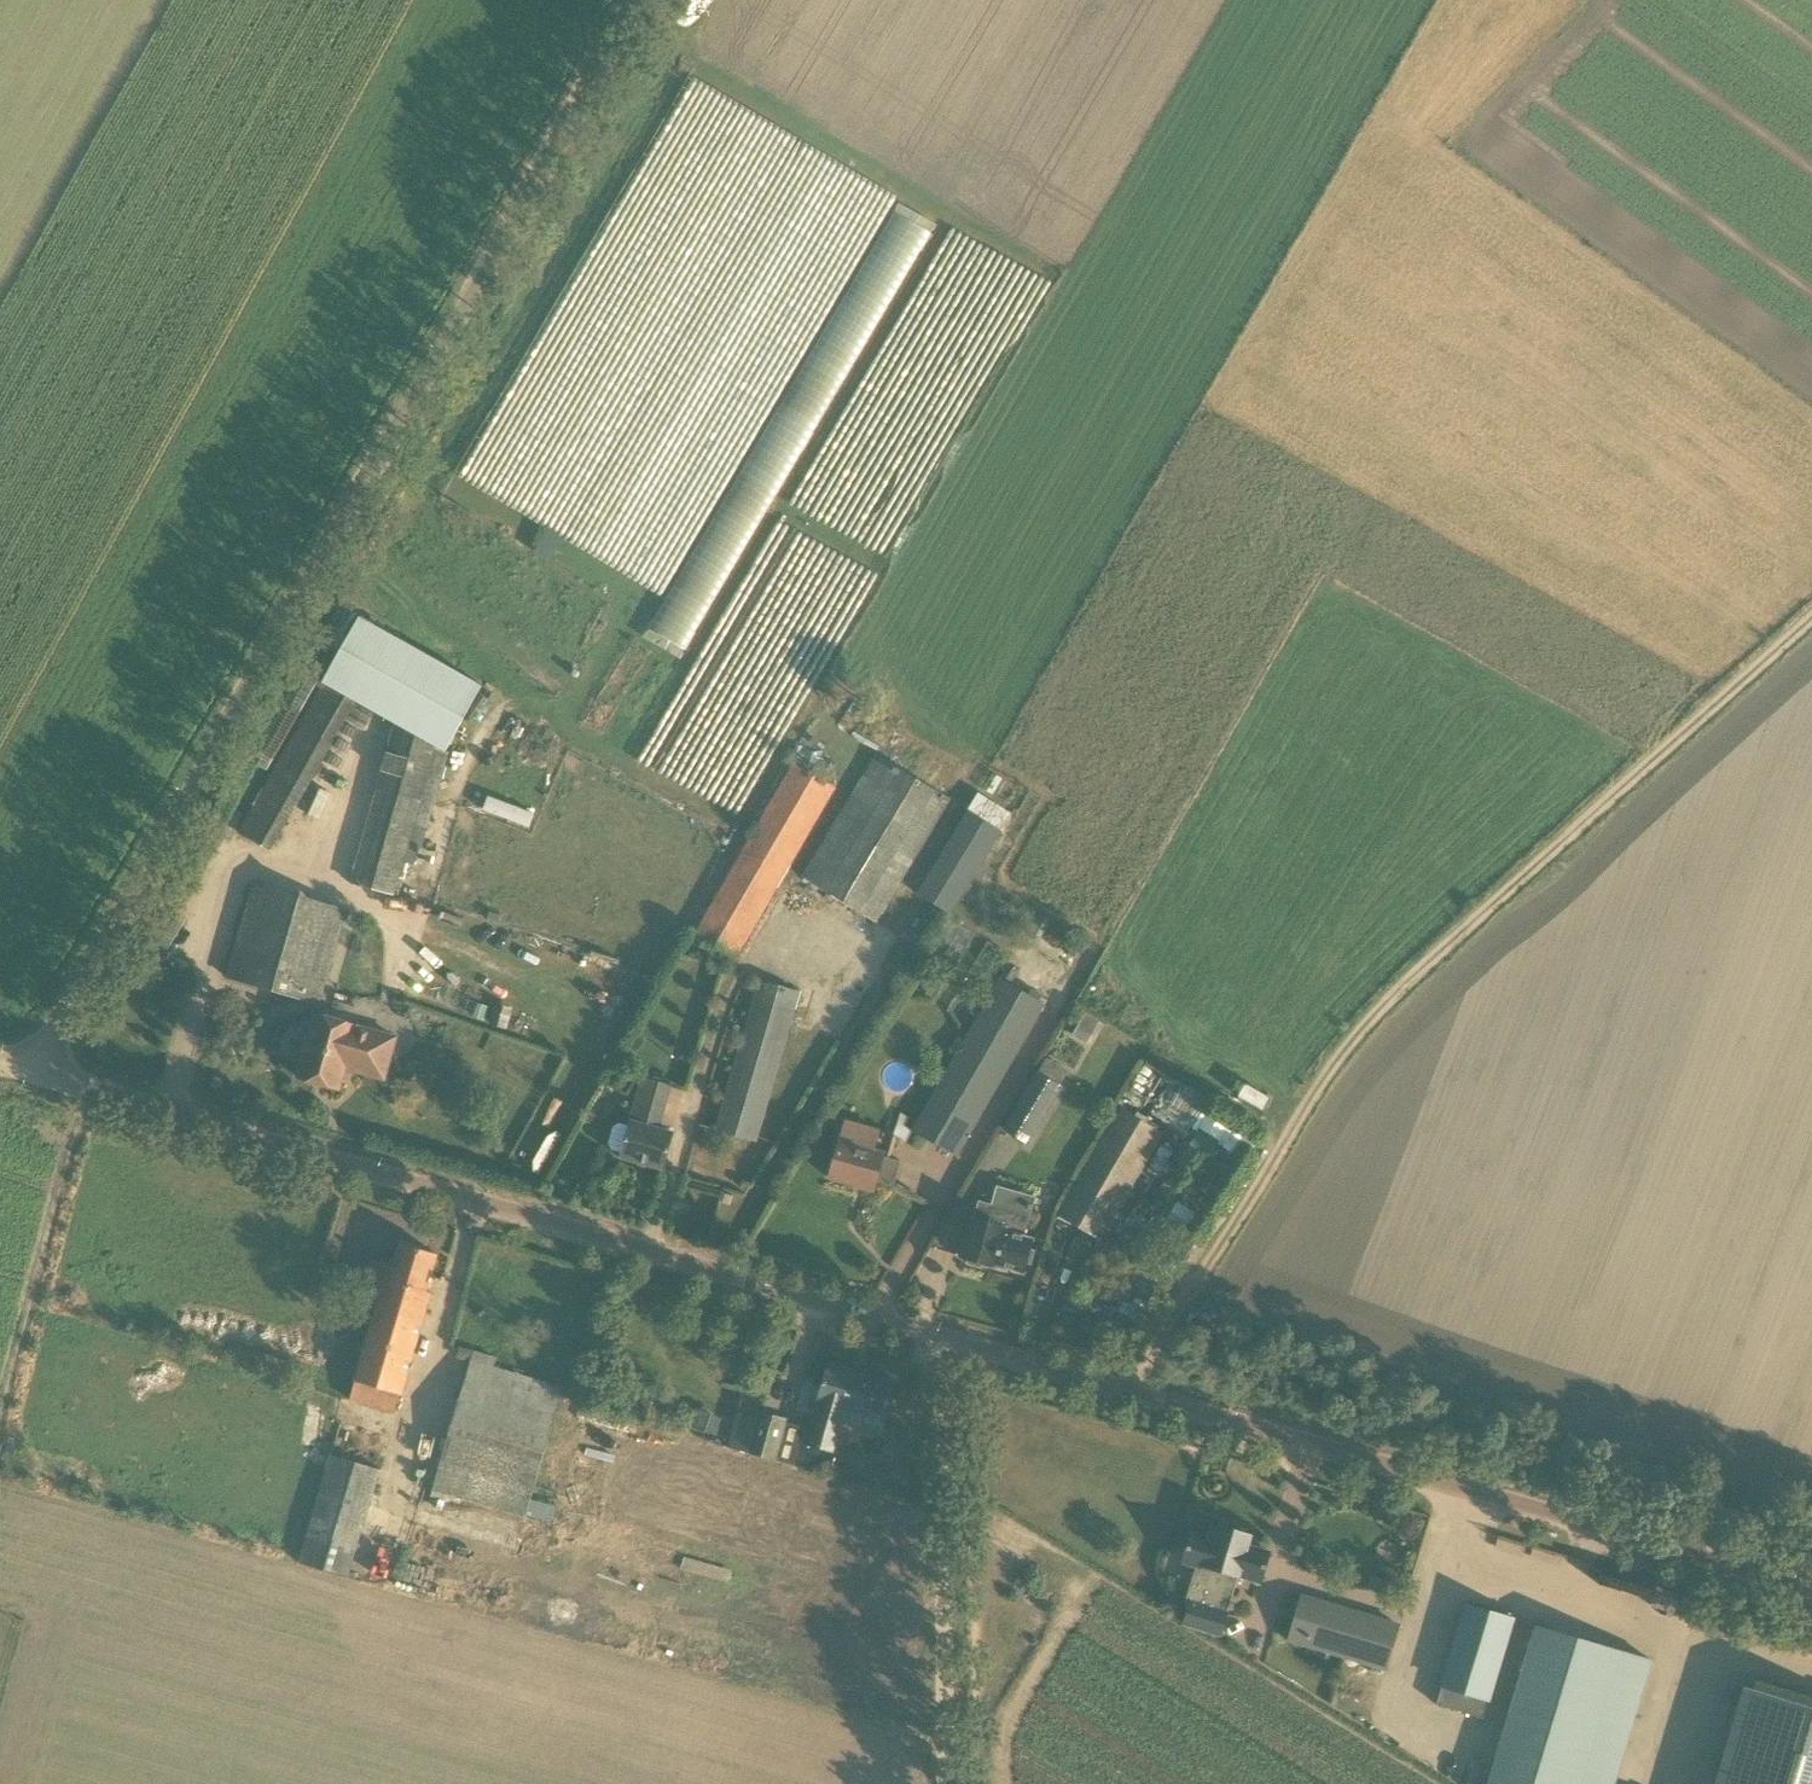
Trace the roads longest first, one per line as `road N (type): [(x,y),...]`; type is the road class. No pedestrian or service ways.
road 1 (tertiary): [(1811,1591),(27,1073)]
road 2 (unclassified): [(27,1073),(637,0)]
road 3 (track): [(1137,1392),(1300,1117),(1464,948),(1811,638)]
road 4 (track): [(945,1783),(938,1332)]

